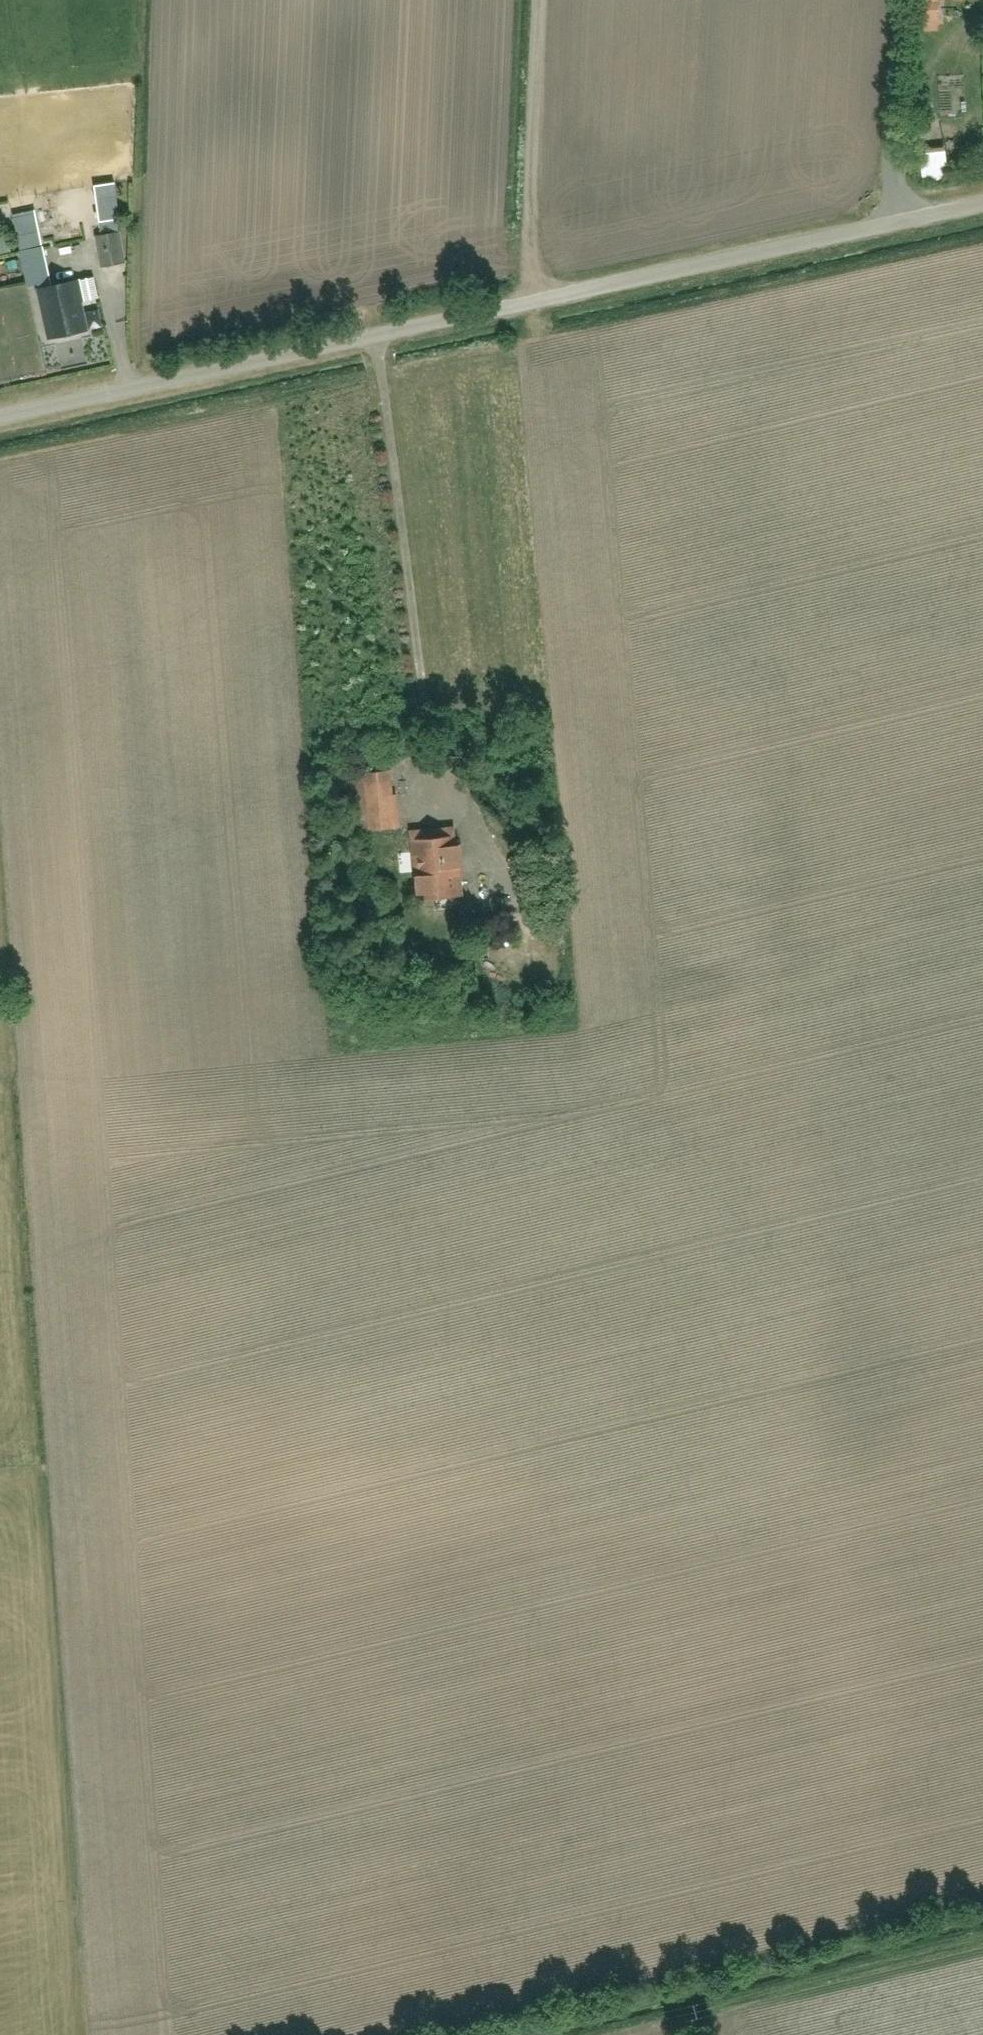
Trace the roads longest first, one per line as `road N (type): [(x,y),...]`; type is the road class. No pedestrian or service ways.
road 1 (unclassified): [(0,417),(982,203)]

